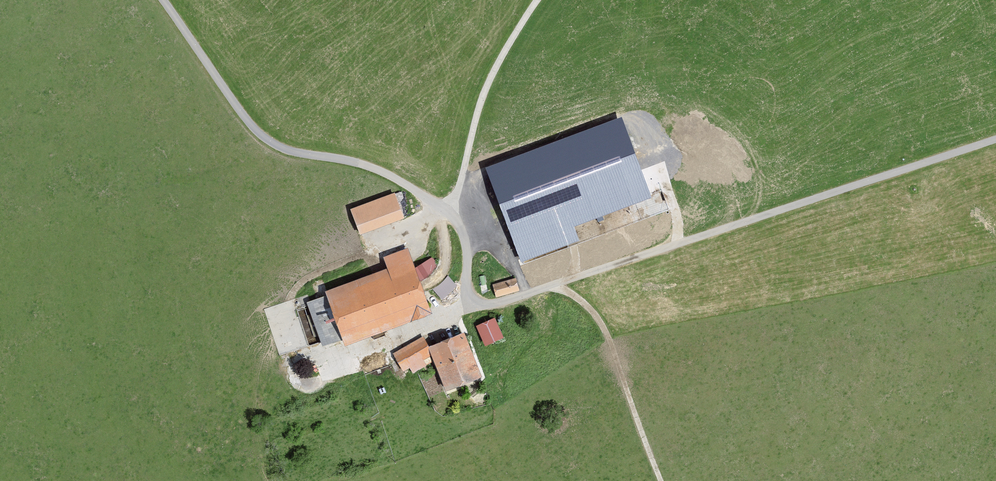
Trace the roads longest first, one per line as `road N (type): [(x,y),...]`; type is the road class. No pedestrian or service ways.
road 1 (track): [(163,0),(270,142),(374,168),(446,210),(465,241),(467,293),(477,304),(510,300),(995,140)]
road 2 (track): [(446,210),(484,93),(538,0)]
road 3 (track): [(555,284),(603,329),(658,480)]

